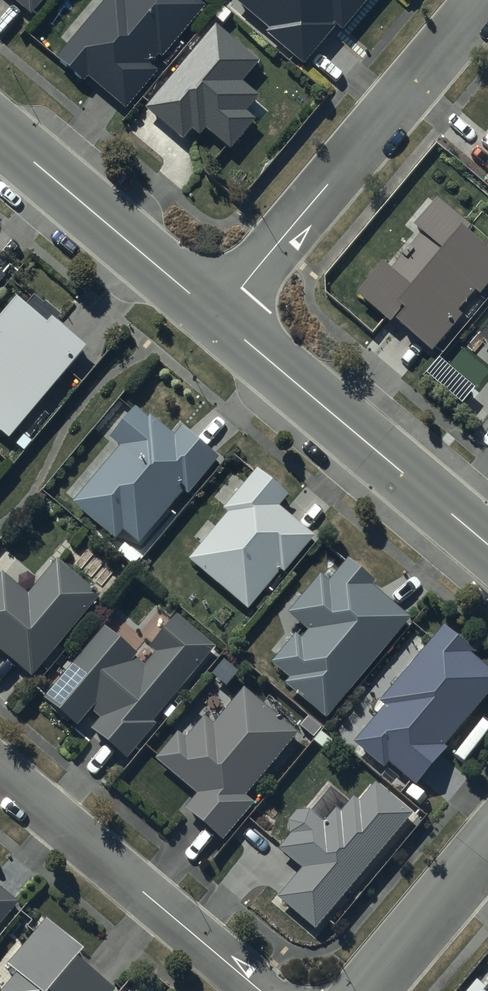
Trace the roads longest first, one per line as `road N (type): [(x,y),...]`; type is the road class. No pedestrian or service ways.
road 1 (residential): [(481,0),(216,311)]
road 2 (unclassified): [(216,311),(487,542)]
road 3 (residential): [(0,769),(258,990)]
road 4 (unclassified): [(0,130),(216,311)]
road 5 (residential): [(366,990),(487,846)]

